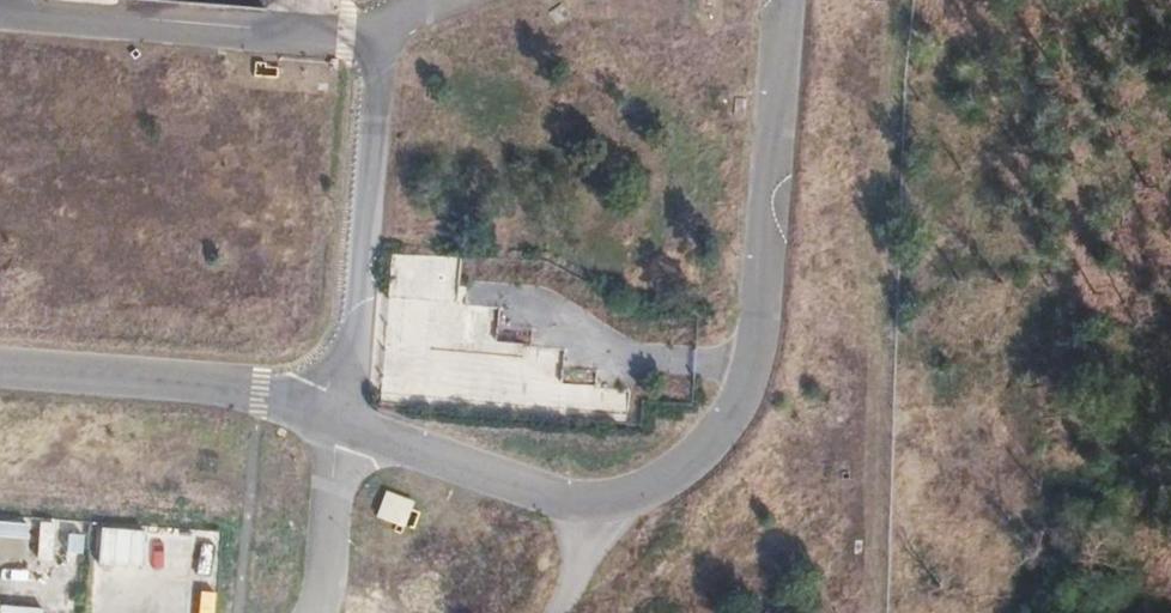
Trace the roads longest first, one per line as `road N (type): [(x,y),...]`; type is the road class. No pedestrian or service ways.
road 1 (unclassified): [(0,371),(260,392),(562,497),(596,501),(667,481),(746,397),(770,286),(789,0)]
road 2 (track): [(596,501),(593,549),(556,612)]

